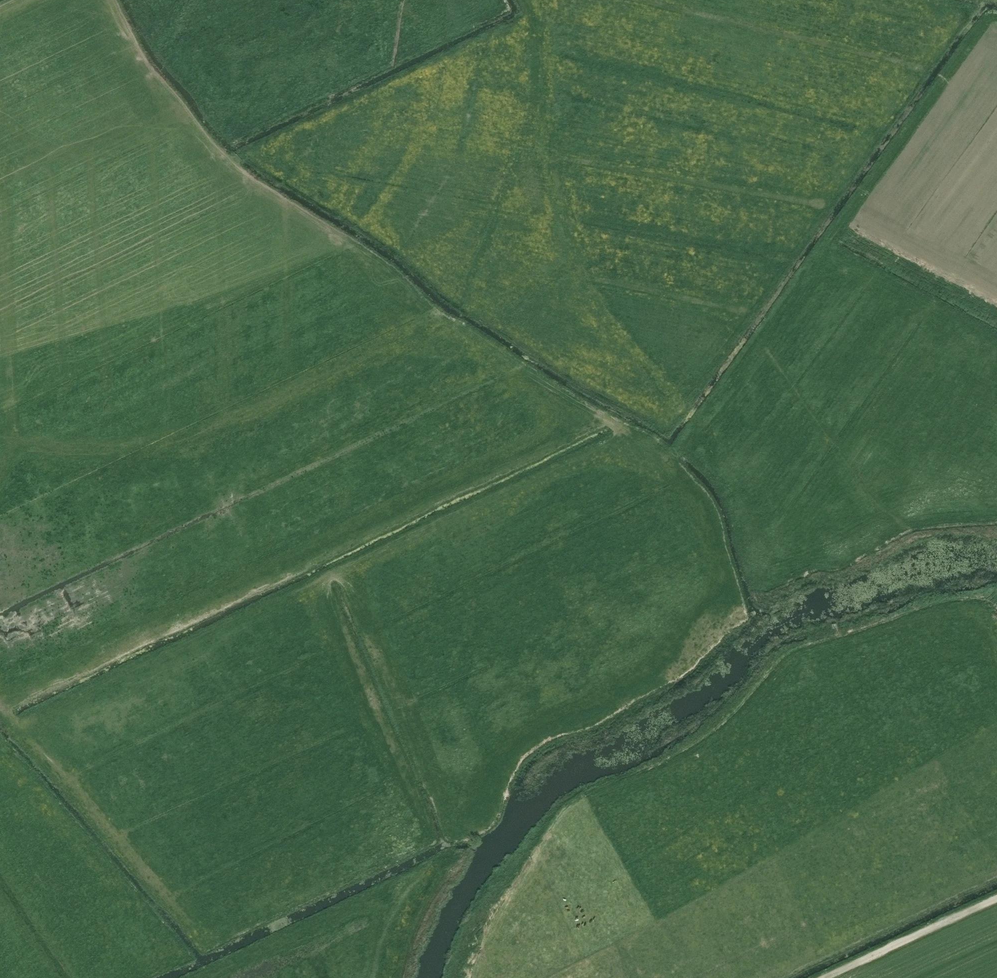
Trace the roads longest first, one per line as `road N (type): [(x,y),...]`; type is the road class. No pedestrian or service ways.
road 1 (track): [(828,977),(996,898)]

